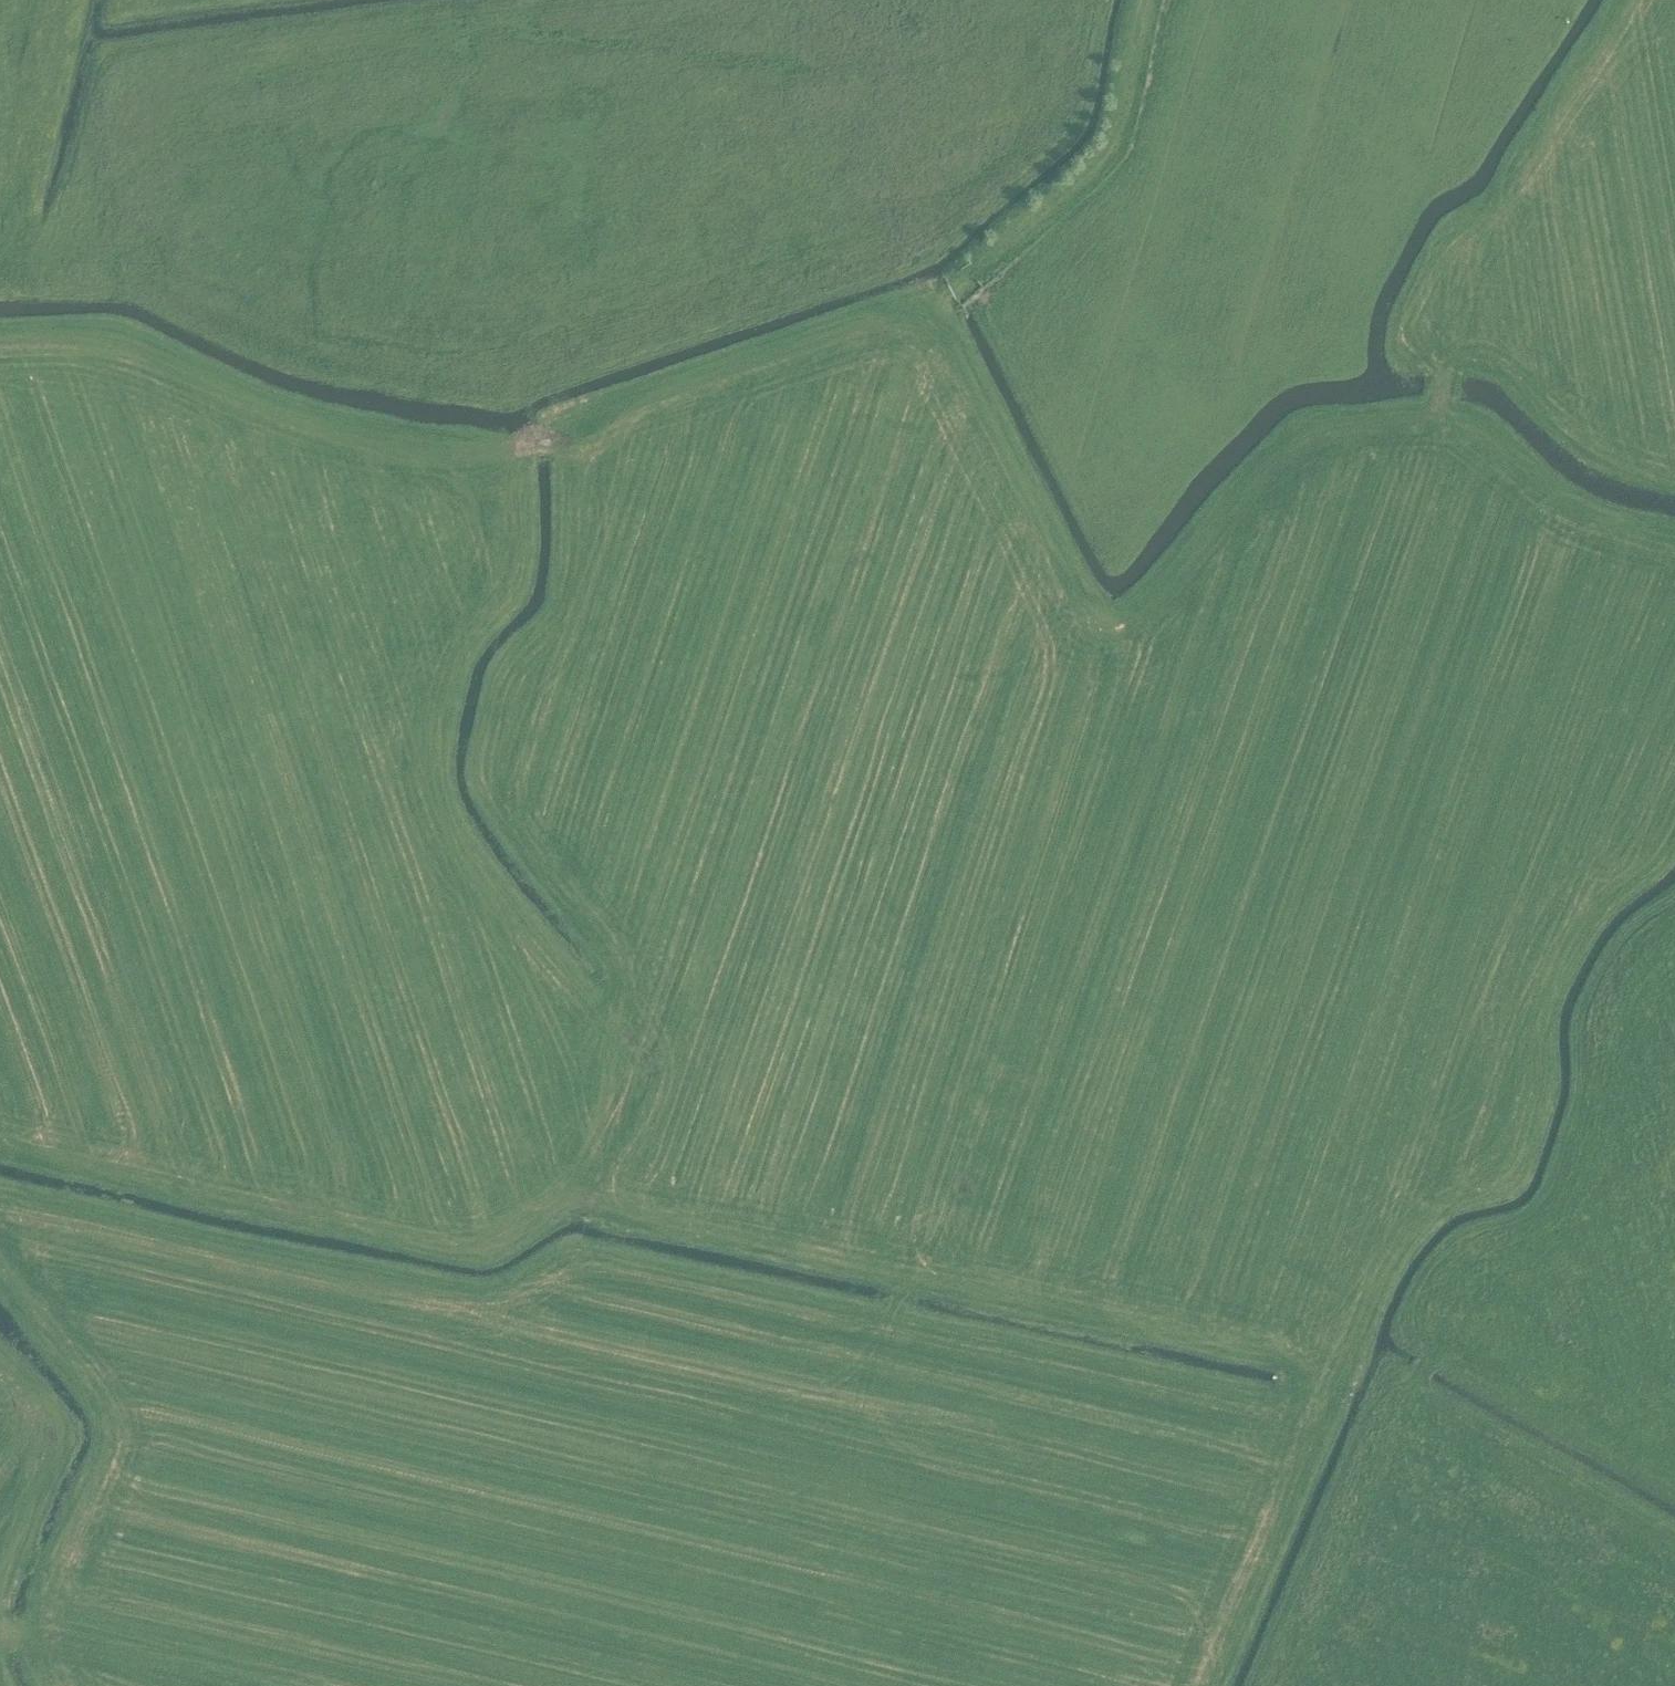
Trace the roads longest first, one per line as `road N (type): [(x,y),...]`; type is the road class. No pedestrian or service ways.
road 1 (track): [(895,1314),(1106,716),(1106,657),(946,317),(955,292),(1092,169),(1120,126),(1149,0)]
road 2 (track): [(0,344),(107,336),(245,397),(371,434),(516,461),(951,302)]
road 3 (track): [(0,1595),(56,1427),(0,1365)]
road 4 (track): [(166,237),(0,267)]

